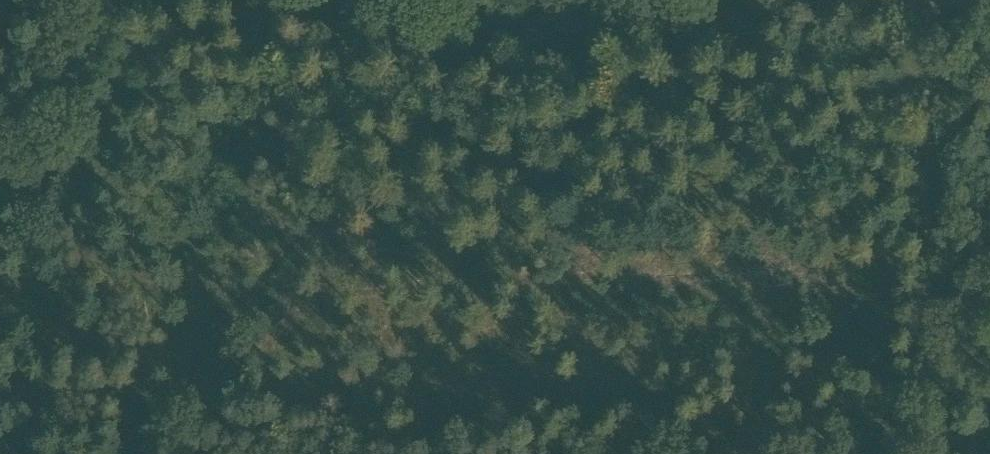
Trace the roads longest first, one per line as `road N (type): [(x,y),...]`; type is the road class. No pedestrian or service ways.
road 1 (track): [(832,0),(558,30),(425,25),(367,0)]
road 2 (track): [(924,0),(922,453)]
road 3 (track): [(106,0),(0,189)]

